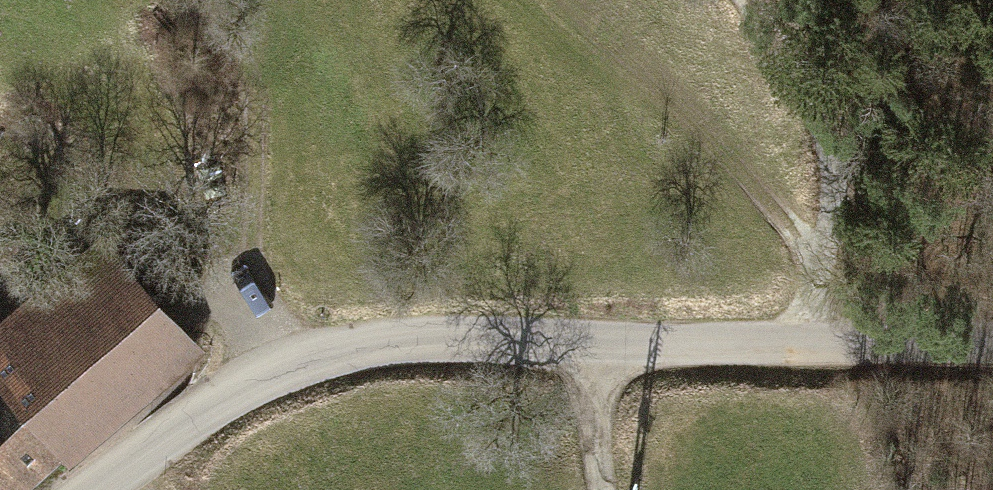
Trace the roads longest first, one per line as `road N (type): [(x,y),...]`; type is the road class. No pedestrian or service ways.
road 1 (tertiary): [(98,489),(291,367),(407,337),(992,345)]
road 2 (track): [(291,367),(248,290),(248,97),(167,0)]
road 3 (track): [(821,341),(816,218),(826,127),(752,0)]
road 4 (track): [(817,251),(992,186)]
road 5 (track): [(578,344),(605,489)]

